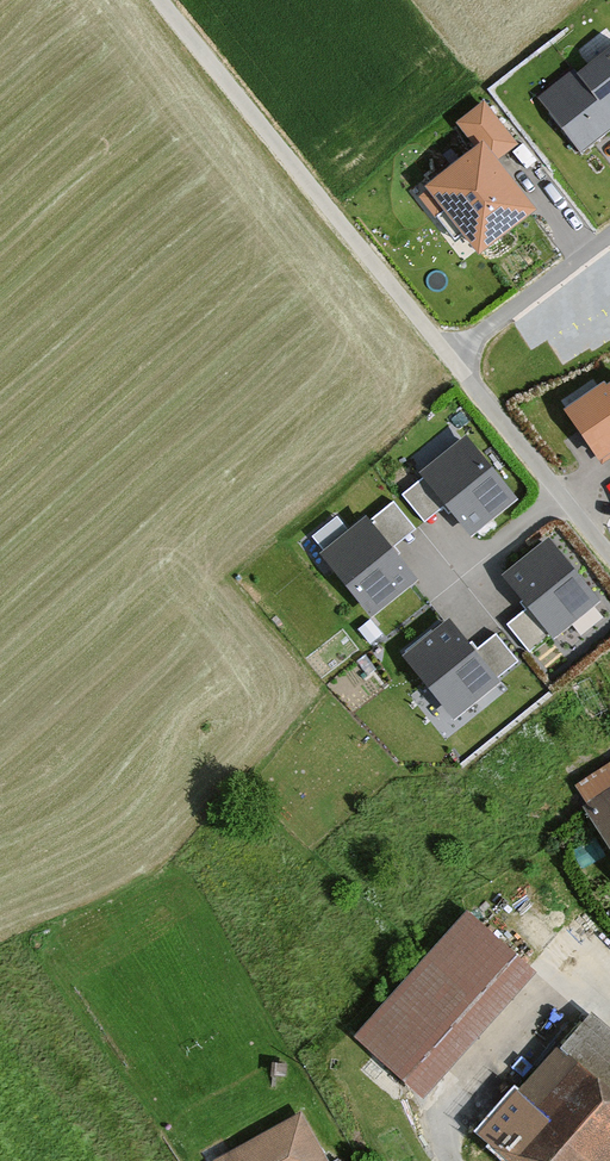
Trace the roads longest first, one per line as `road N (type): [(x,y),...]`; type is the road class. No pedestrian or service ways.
road 1 (residential): [(609,553),(458,358),(609,241)]

